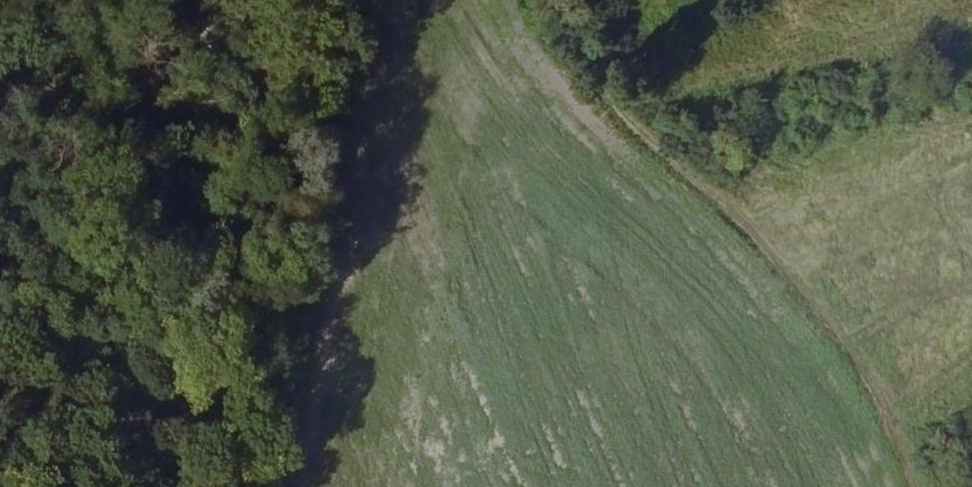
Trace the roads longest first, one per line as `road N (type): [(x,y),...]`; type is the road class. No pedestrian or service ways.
road 1 (track): [(544,0),(701,200),(833,331),(911,446),(921,486)]

